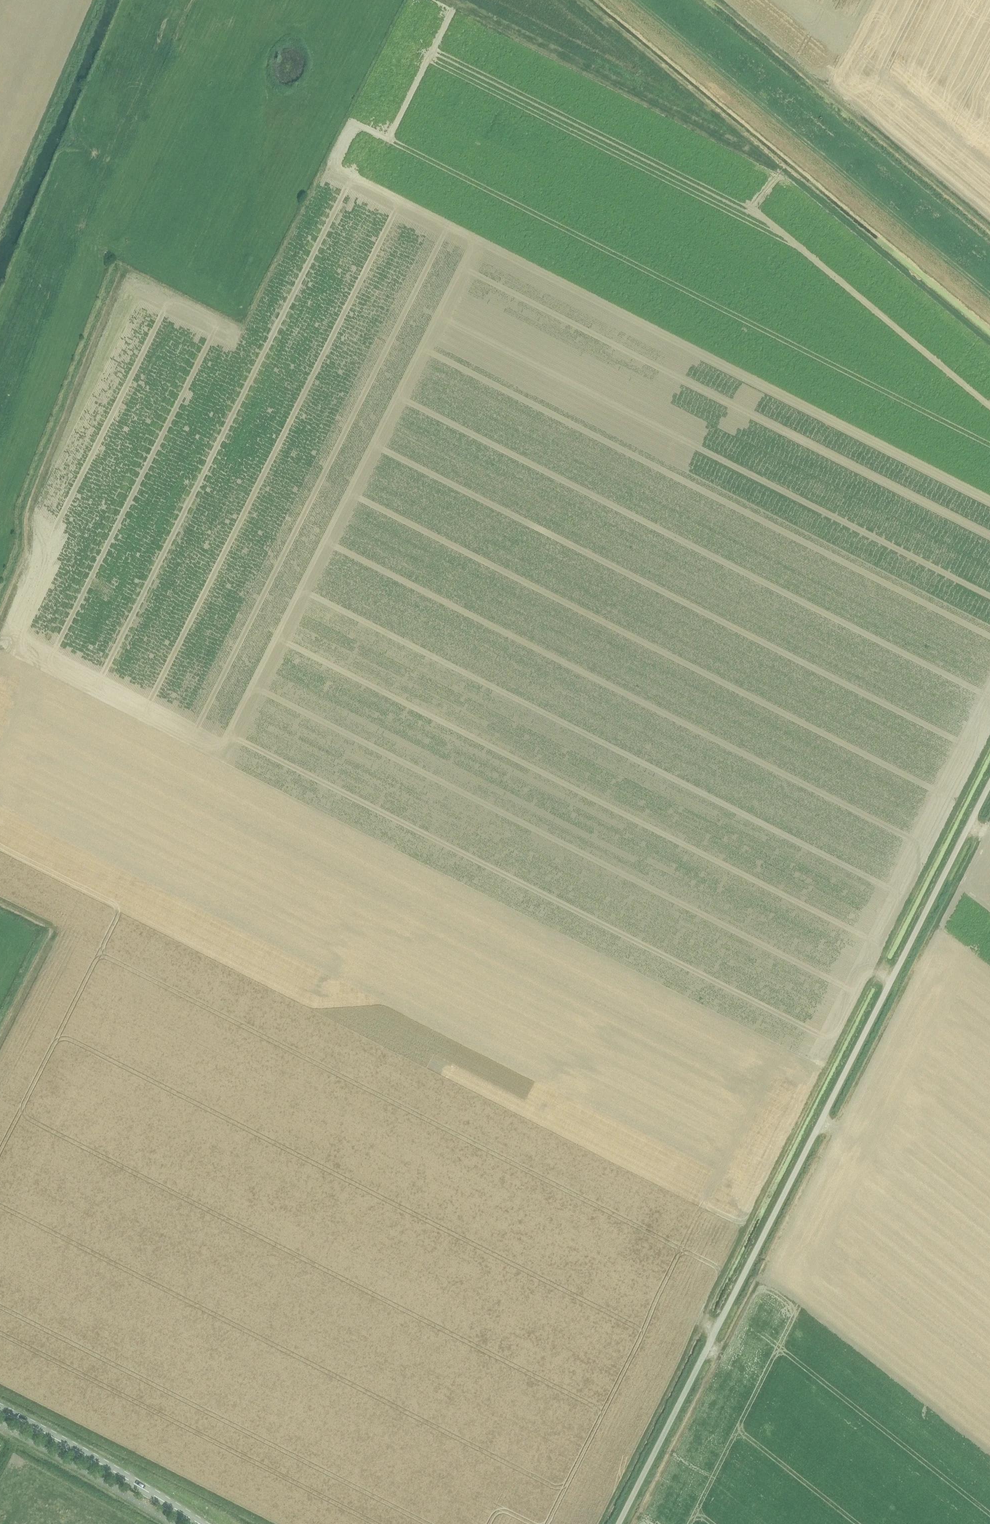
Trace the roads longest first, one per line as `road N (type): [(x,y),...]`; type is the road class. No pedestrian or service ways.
road 1 (unclassified): [(620,1523),(989,781)]
road 2 (tertiary): [(196,1523),(0,1409)]

